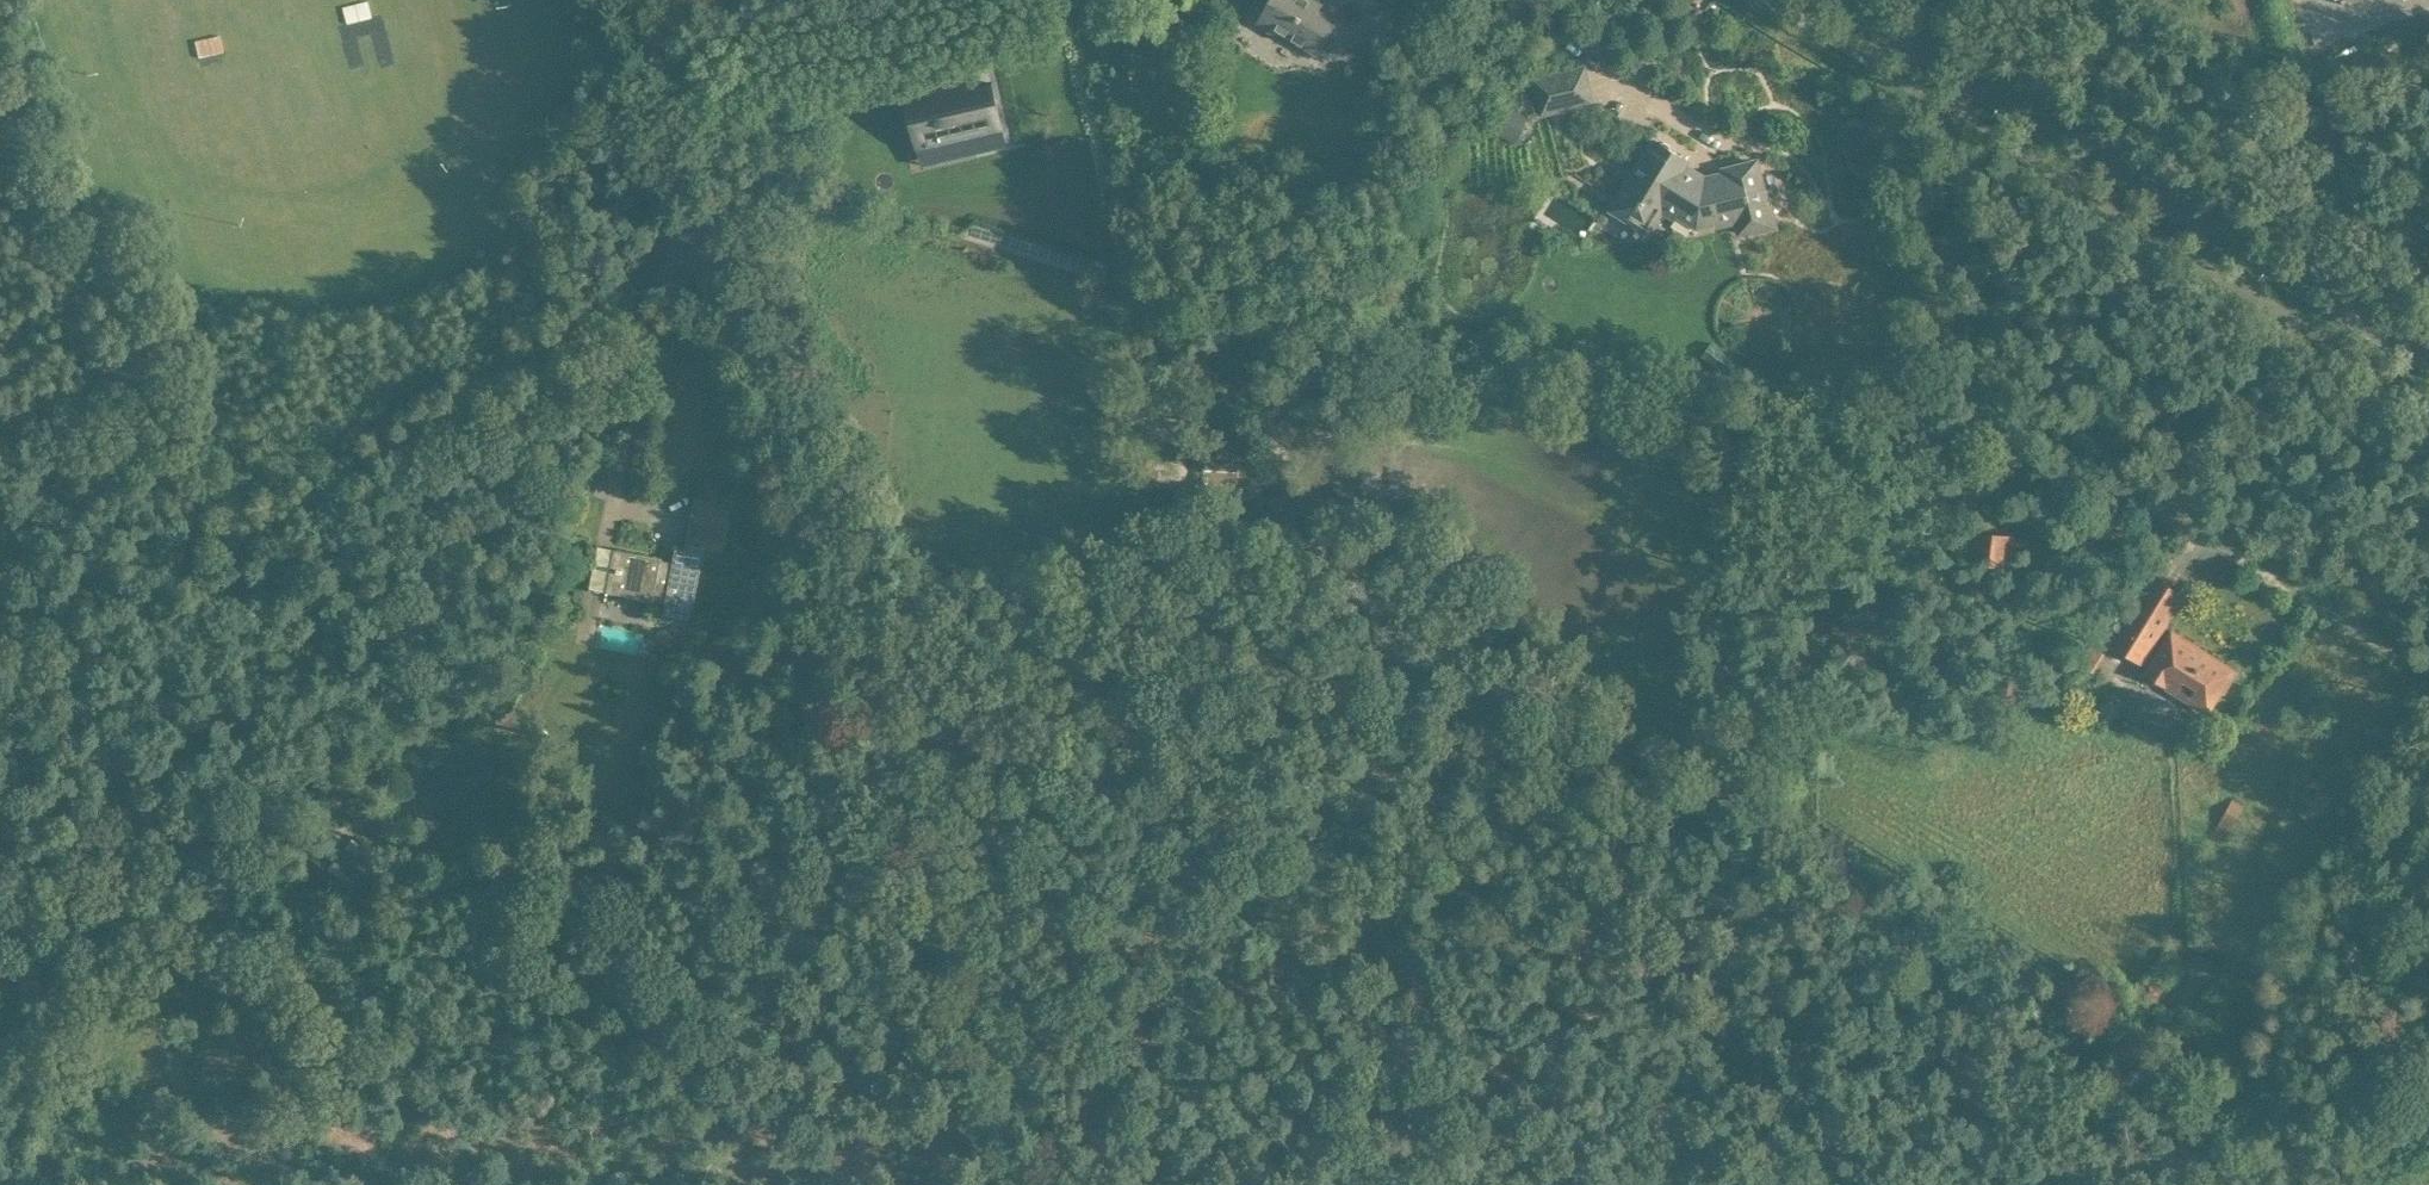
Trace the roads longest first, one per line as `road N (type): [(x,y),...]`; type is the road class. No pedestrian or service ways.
road 1 (track): [(62,591),(215,580),(551,354),(662,255),(705,236)]
road 2 (tertiary): [(2428,358),(1844,0)]
road 3 (unclassified): [(705,236),(625,0)]

